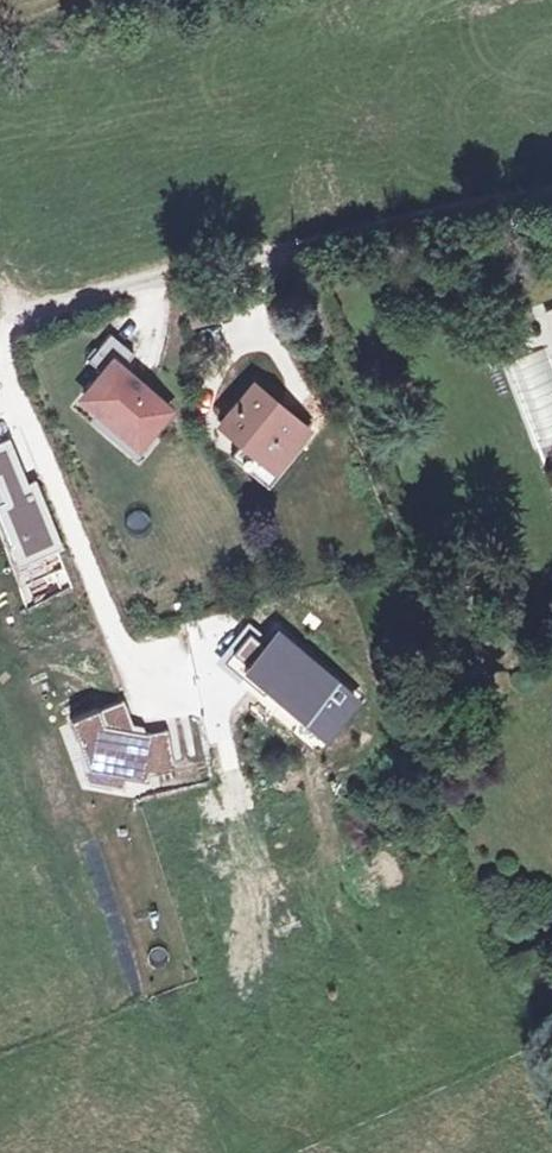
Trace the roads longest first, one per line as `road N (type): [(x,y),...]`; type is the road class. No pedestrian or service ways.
road 1 (residential): [(0,332),(7,321),(138,277),(551,192)]
road 2 (residential): [(215,709),(172,690),(124,645),(0,355)]

